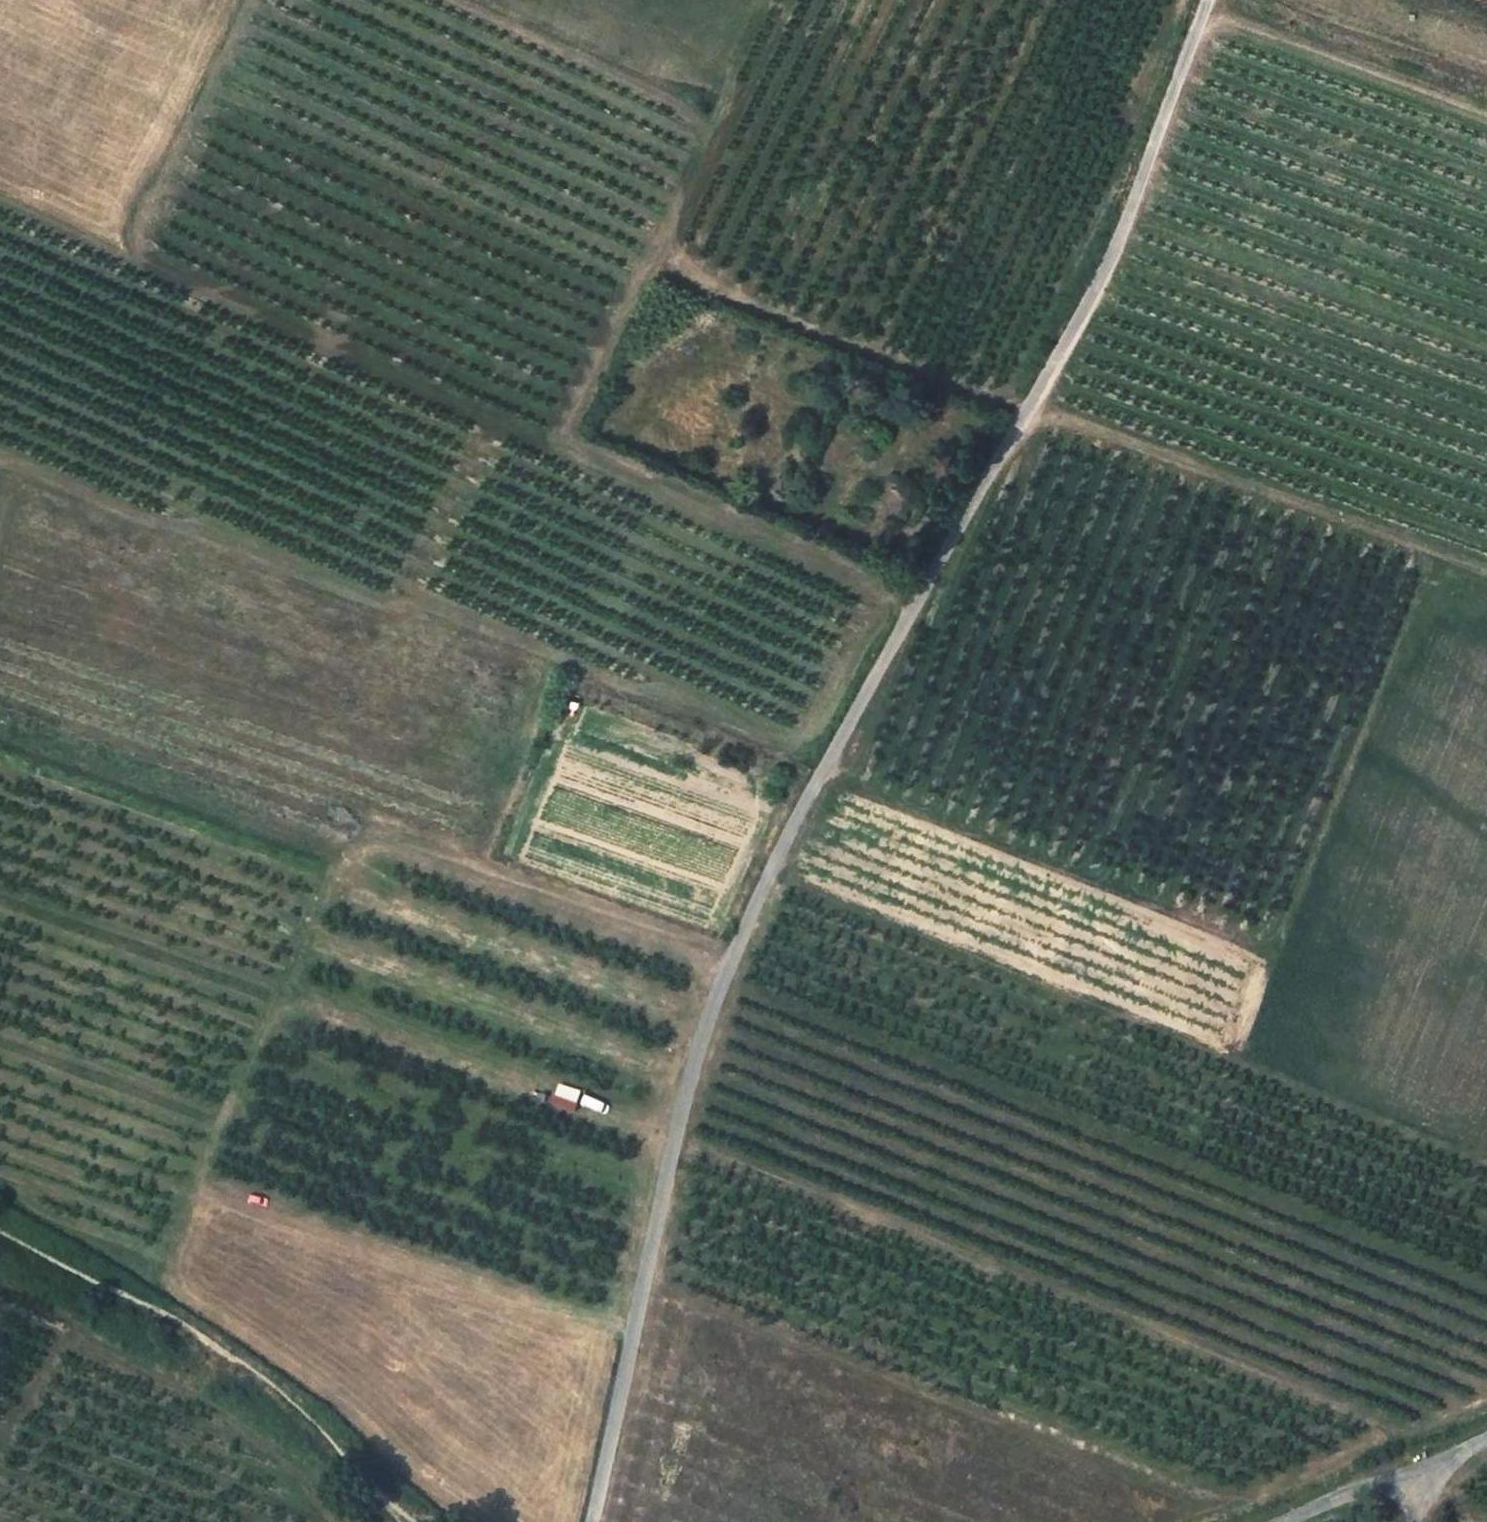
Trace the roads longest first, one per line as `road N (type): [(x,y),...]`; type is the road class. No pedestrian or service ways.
road 1 (residential): [(594,1521),(702,1035),(784,846),(1122,244),(1214,0)]
road 2 (track): [(0,1227),(162,1312),(269,1389),(405,1521)]
road 3 (unclassified): [(1282,1521),(1426,1466)]

